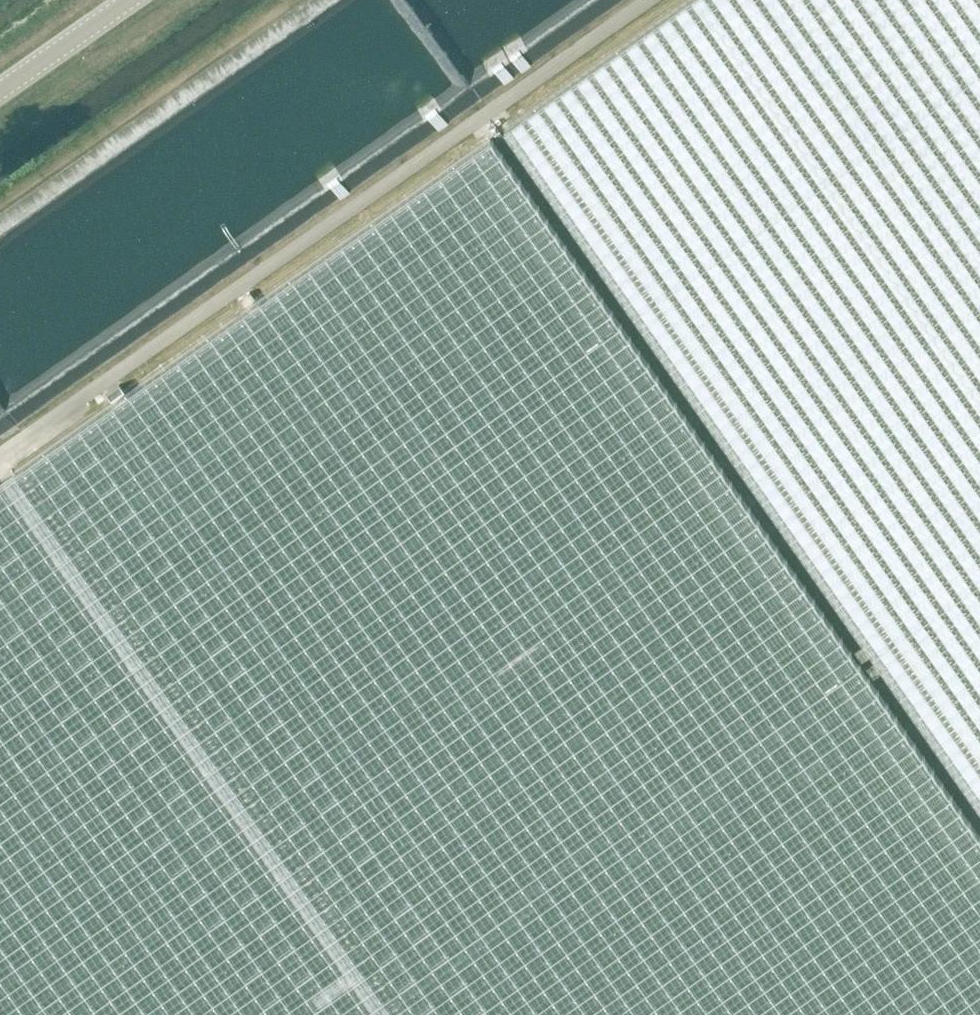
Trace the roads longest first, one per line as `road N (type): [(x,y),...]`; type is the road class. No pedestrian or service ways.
road 1 (unclassified): [(0,95),(134,0)]

